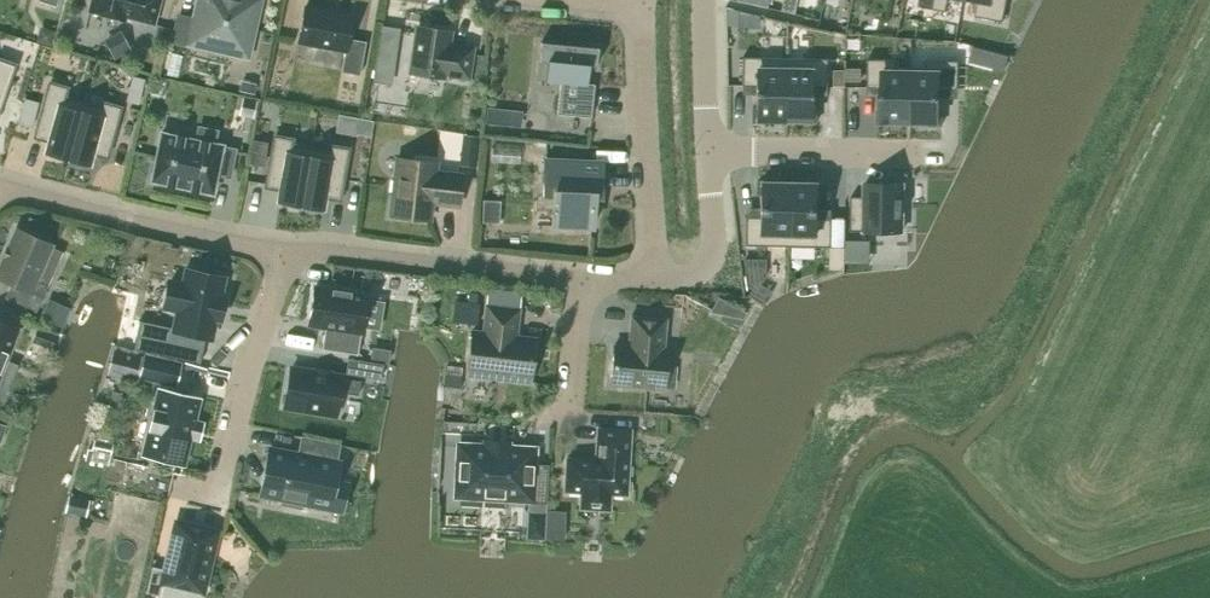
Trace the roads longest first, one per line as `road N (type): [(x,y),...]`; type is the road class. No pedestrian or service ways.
road 1 (residential): [(285,252),(585,281)]
road 2 (residential): [(285,252),(220,497),(178,487)]
road 3 (residential): [(0,186),(158,229),(285,252)]
road 4 (residential): [(660,280),(645,6)]
road 5 (residential): [(708,150),(912,153)]
road 6 (residential): [(708,150),(713,250),(697,271),(660,280)]
road 7 (residential): [(585,281),(572,416),(553,415)]
road 8 (residential): [(705,0),(708,150)]

